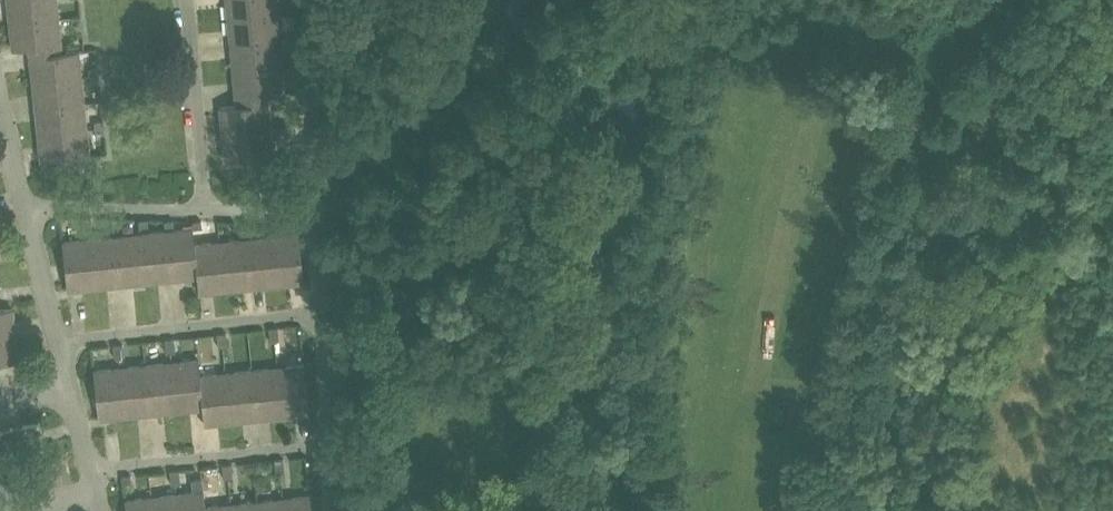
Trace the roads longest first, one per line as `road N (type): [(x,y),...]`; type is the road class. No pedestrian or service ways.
road 1 (residential): [(56,339),(319,313)]
road 2 (residential): [(93,469),(329,447)]
road 3 (residential): [(201,214),(188,0)]
road 4 (residential): [(201,214),(312,213),(319,313)]
road 5 (residential): [(24,210),(201,214)]
road 6 (residential): [(319,313),(329,447)]
road 7 (residential): [(24,210),(56,339)]

